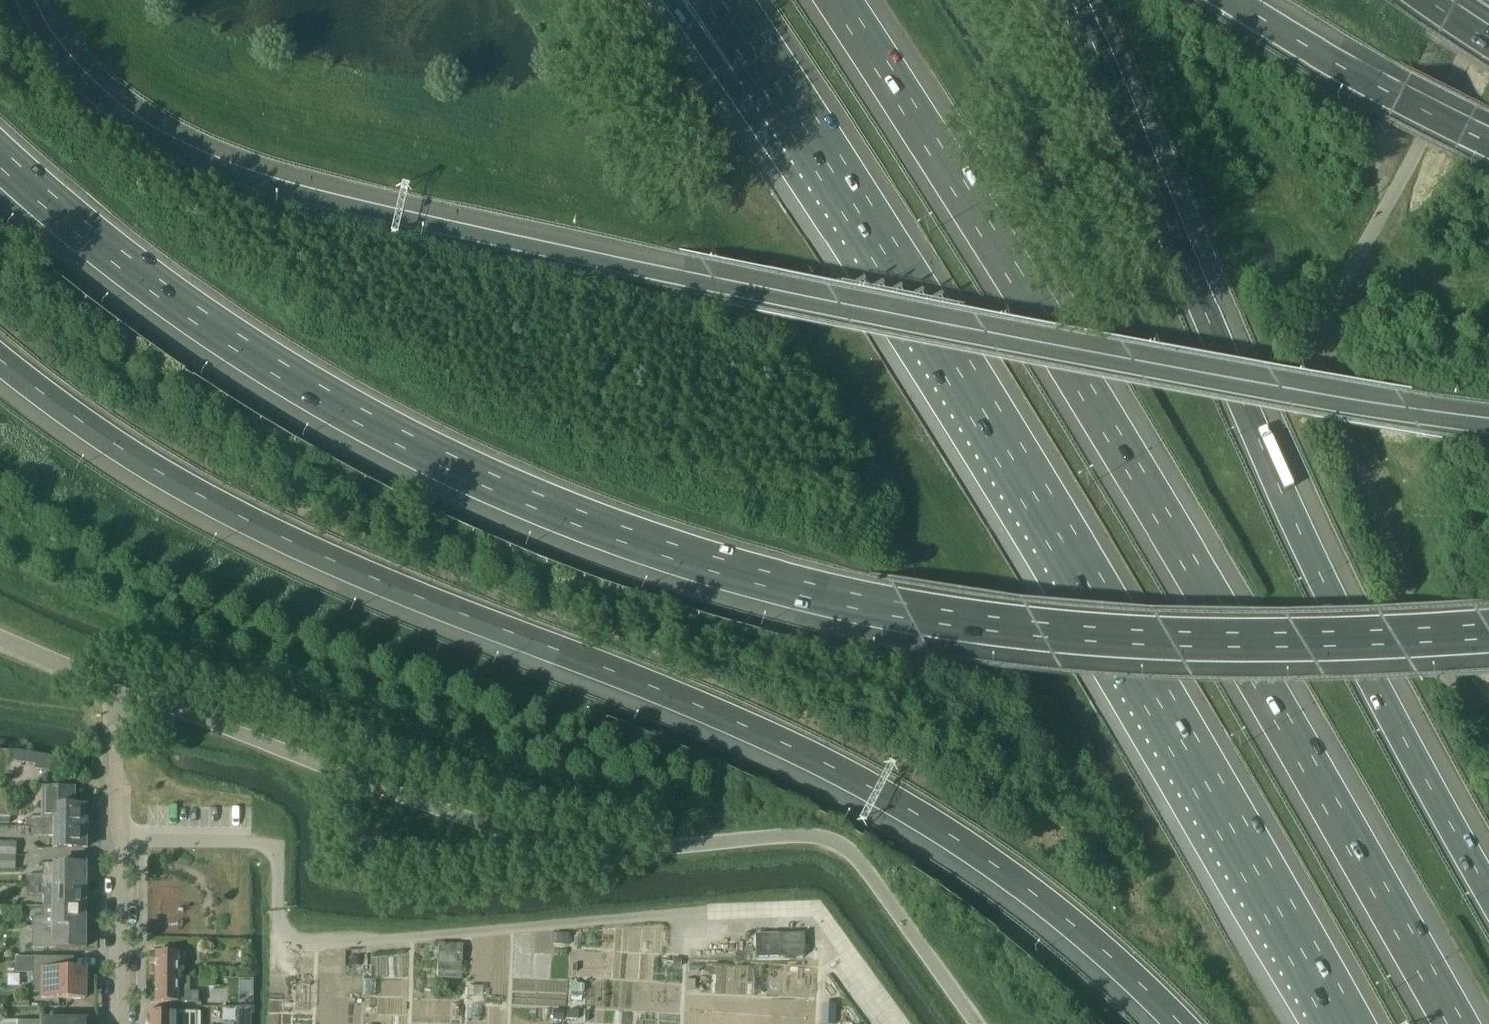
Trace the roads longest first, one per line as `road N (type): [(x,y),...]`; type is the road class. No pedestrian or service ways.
road 1 (motorway): [(0,155),(212,328),(397,436),(557,513),(687,560),(824,596),(1024,631),(1293,642),(1488,634)]
road 2 (motorway): [(1488,428),(1155,376),(282,188),(169,145),(112,109),(49,45),(26,0)]
road 3 (motorway): [(0,358),(183,487),(309,554),(711,710),(848,774),(1086,932),(1180,1023)]
road 4 (motorway): [(1461,1023),(845,0)]
road 5 (motorway): [(762,61),(1343,1023)]
road 6 (motorway): [(1488,887),(1333,601),(1073,0)]
road 7 (motorway): [(1488,143),(1233,0)]
road 8 (residential): [(118,776),(117,1023)]

